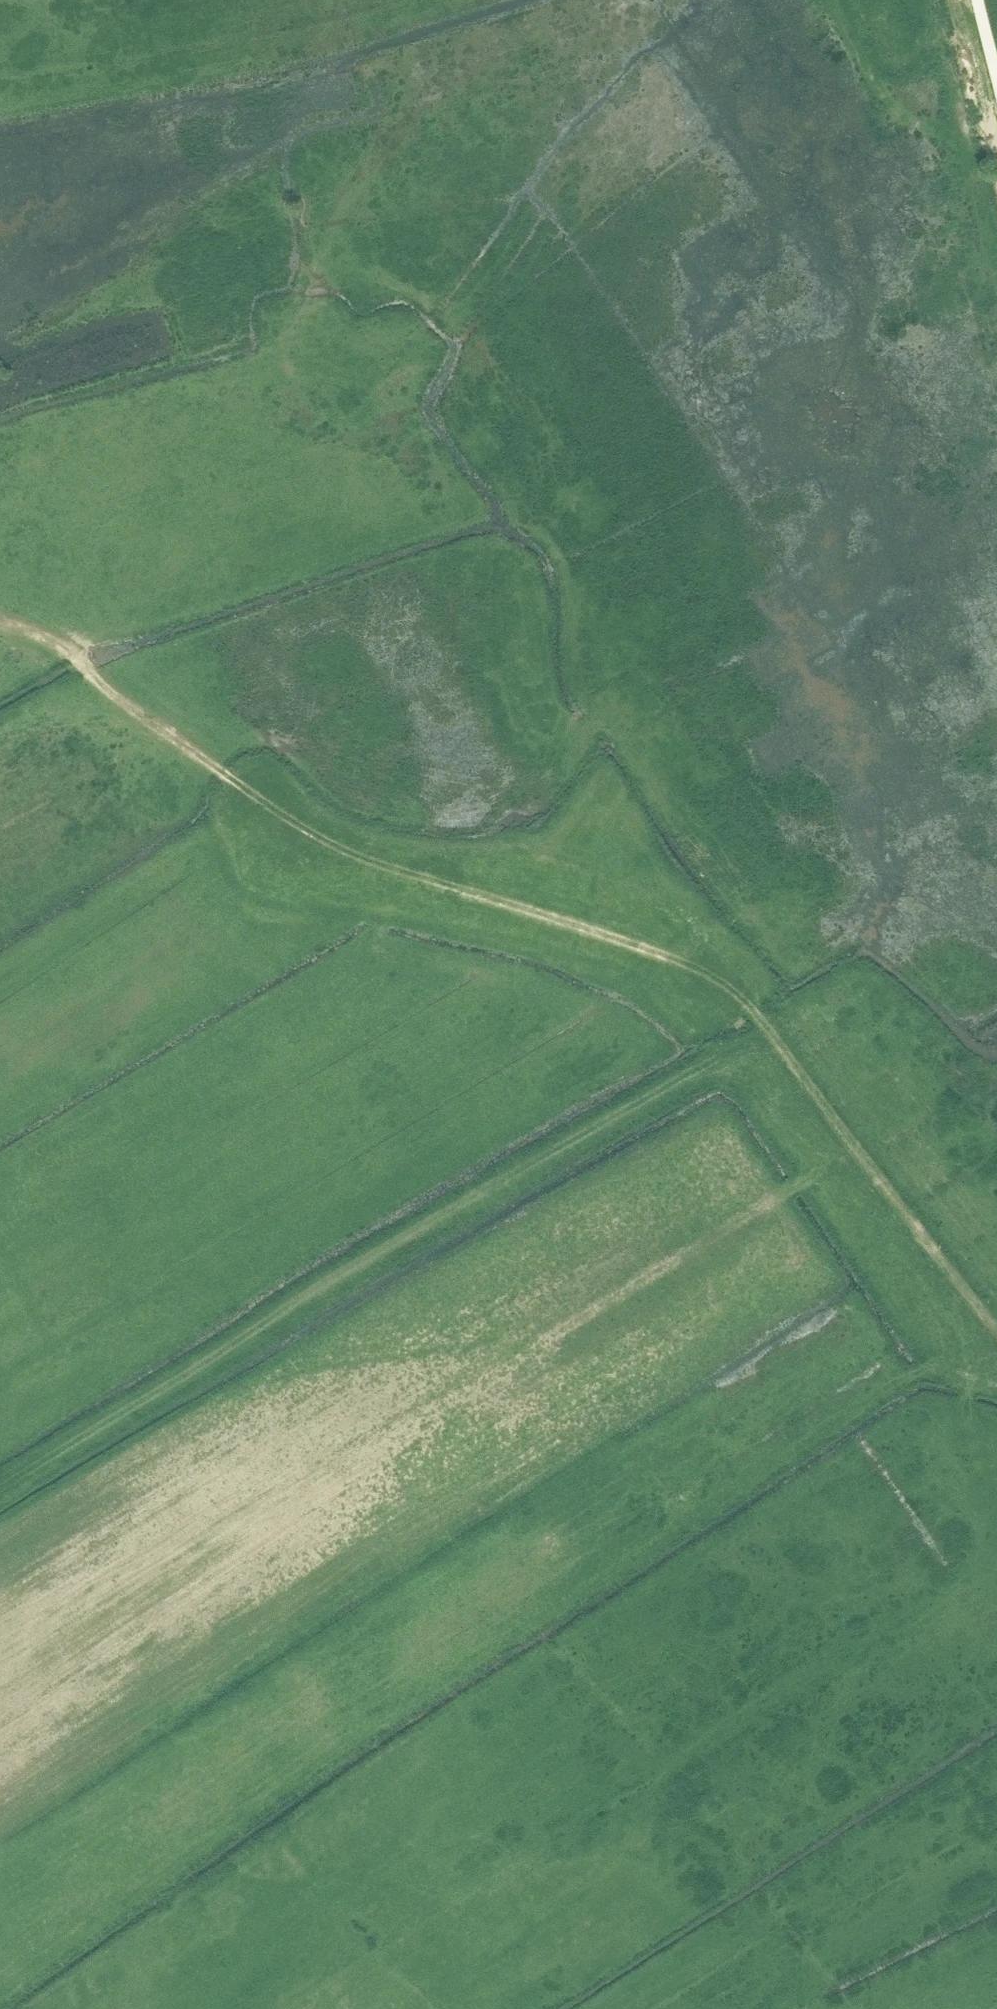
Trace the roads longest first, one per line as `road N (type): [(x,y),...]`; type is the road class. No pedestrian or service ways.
road 1 (track): [(996,1336),(783,1036),(725,981),(598,922),(353,847),(303,824),(70,659),(0,635)]

